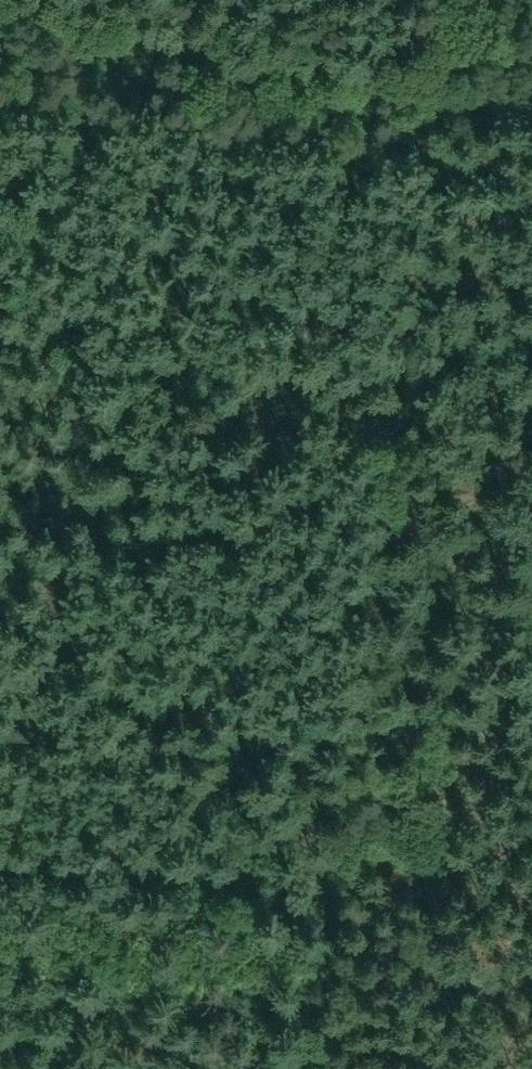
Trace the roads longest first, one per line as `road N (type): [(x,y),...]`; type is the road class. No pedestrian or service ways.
road 1 (track): [(308,1068),(401,102)]
road 2 (track): [(0,714),(531,811)]
road 3 (track): [(0,32),(401,102)]

